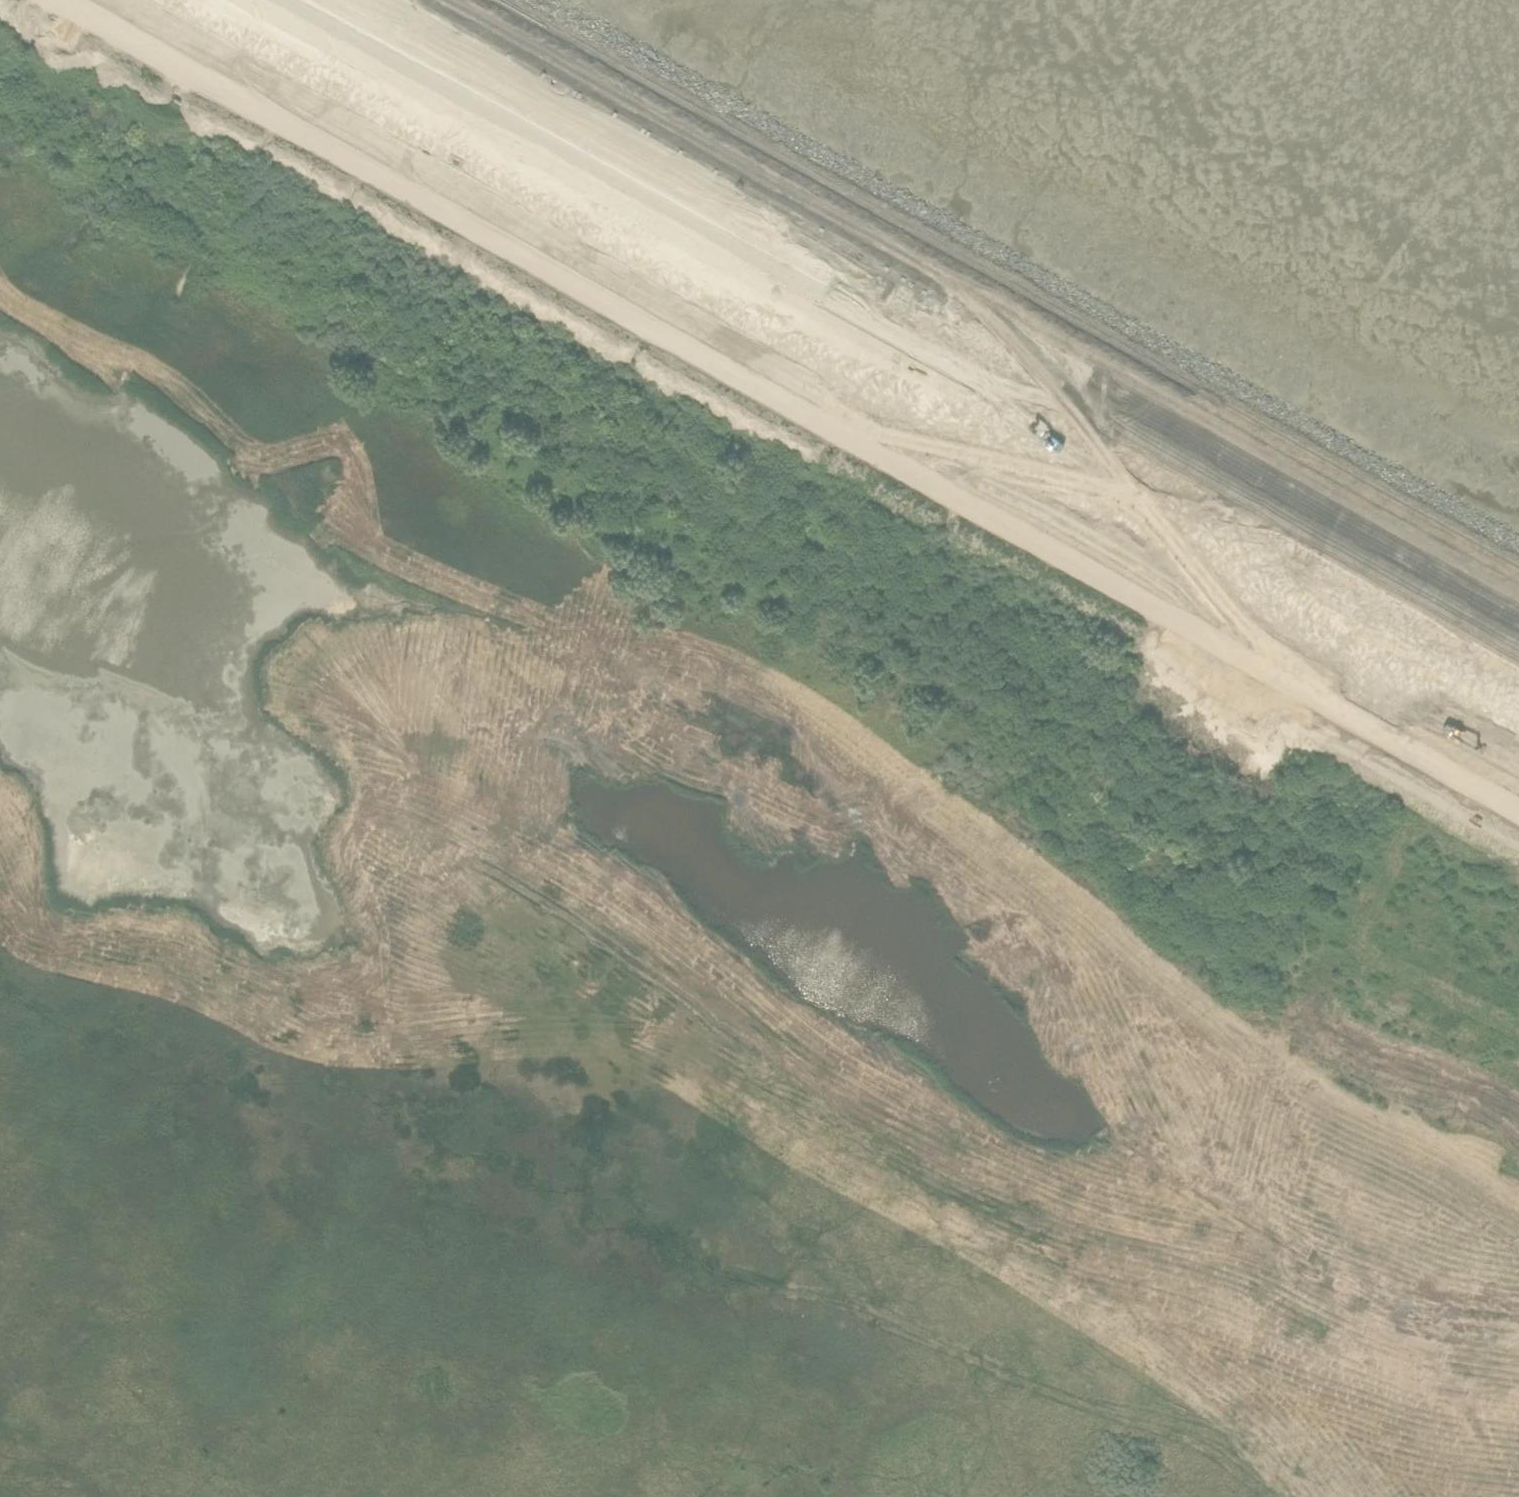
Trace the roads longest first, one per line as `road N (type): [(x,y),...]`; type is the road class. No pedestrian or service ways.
road 1 (track): [(1518,594),(468,0)]

